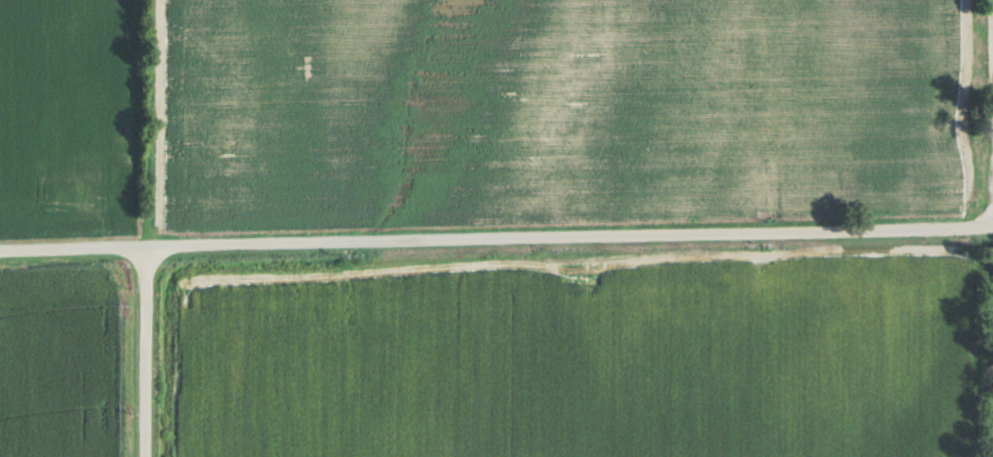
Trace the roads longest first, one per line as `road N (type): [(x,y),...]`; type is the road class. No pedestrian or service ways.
road 1 (residential): [(0,248),(992,225)]
road 2 (residential): [(991,225),(992,0)]
road 3 (residential): [(145,456),(146,243)]

